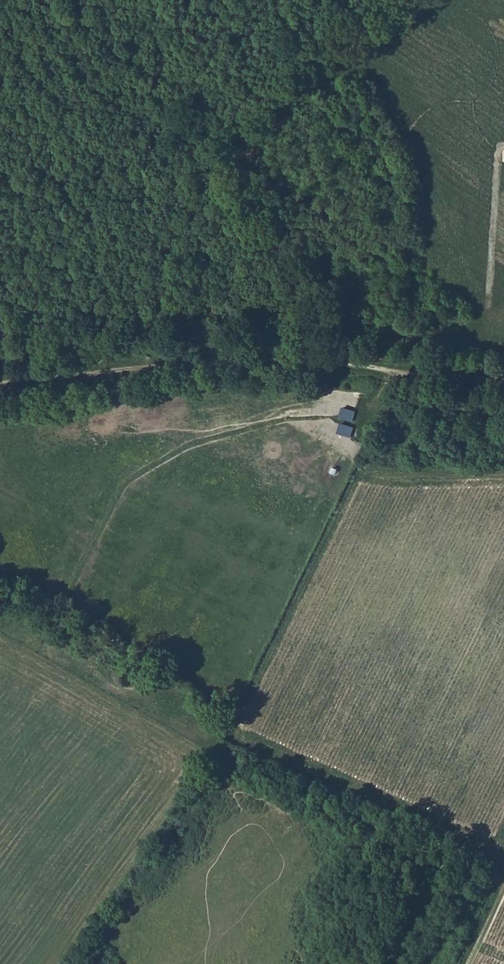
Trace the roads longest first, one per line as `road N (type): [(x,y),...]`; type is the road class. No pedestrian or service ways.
road 1 (track): [(0,383),(229,359),(503,380)]

